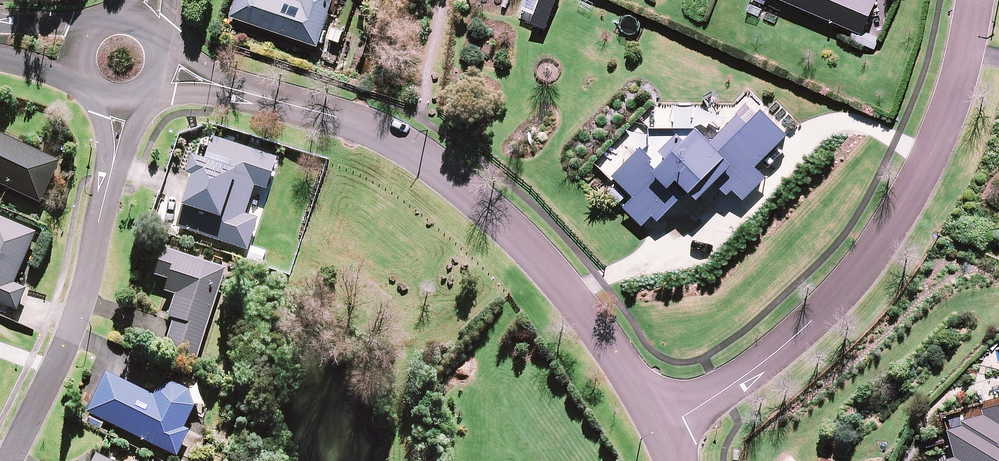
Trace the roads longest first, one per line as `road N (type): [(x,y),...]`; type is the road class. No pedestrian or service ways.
road 1 (residential): [(162,69),(353,122),(432,161),(541,262),(663,431)]
road 2 (residential): [(976,0),(932,153),(853,281),(764,362),(663,431)]
road 3 (residential): [(11,460),(82,300),(123,101)]

